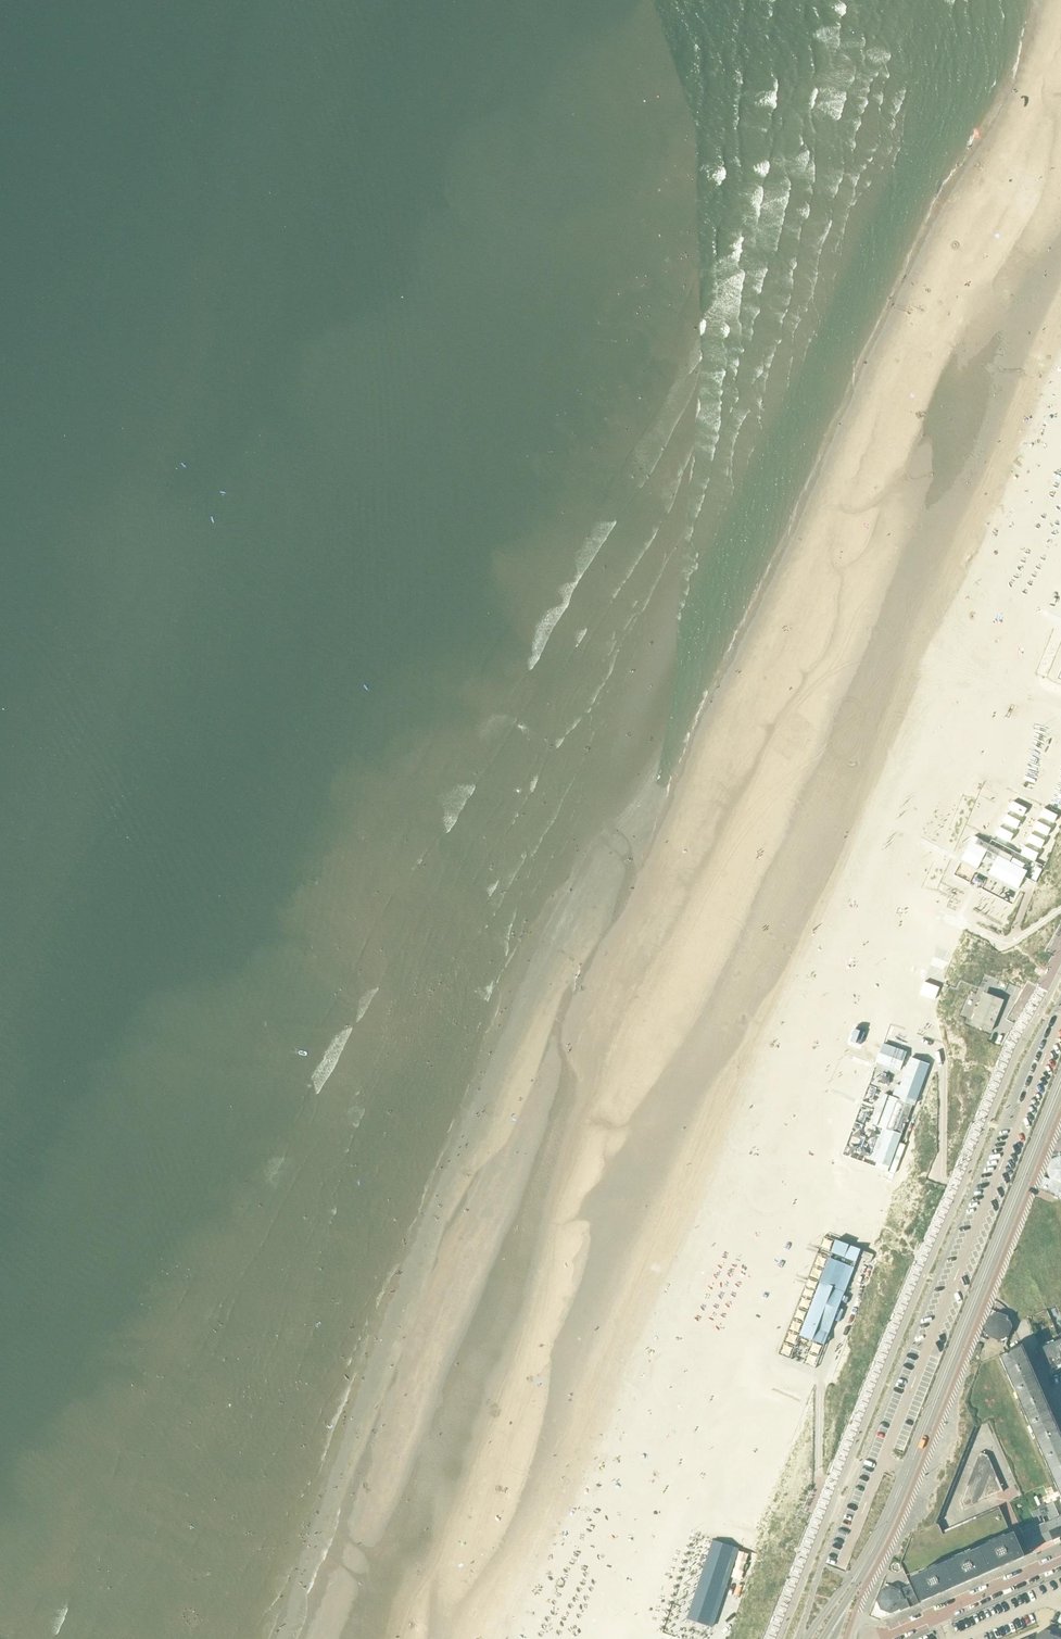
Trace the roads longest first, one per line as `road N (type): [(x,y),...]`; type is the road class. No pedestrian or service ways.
road 1 (secondary): [(858,1573),(899,1494),(1060,1084)]
road 2 (residential): [(865,1638),(1035,1572)]

